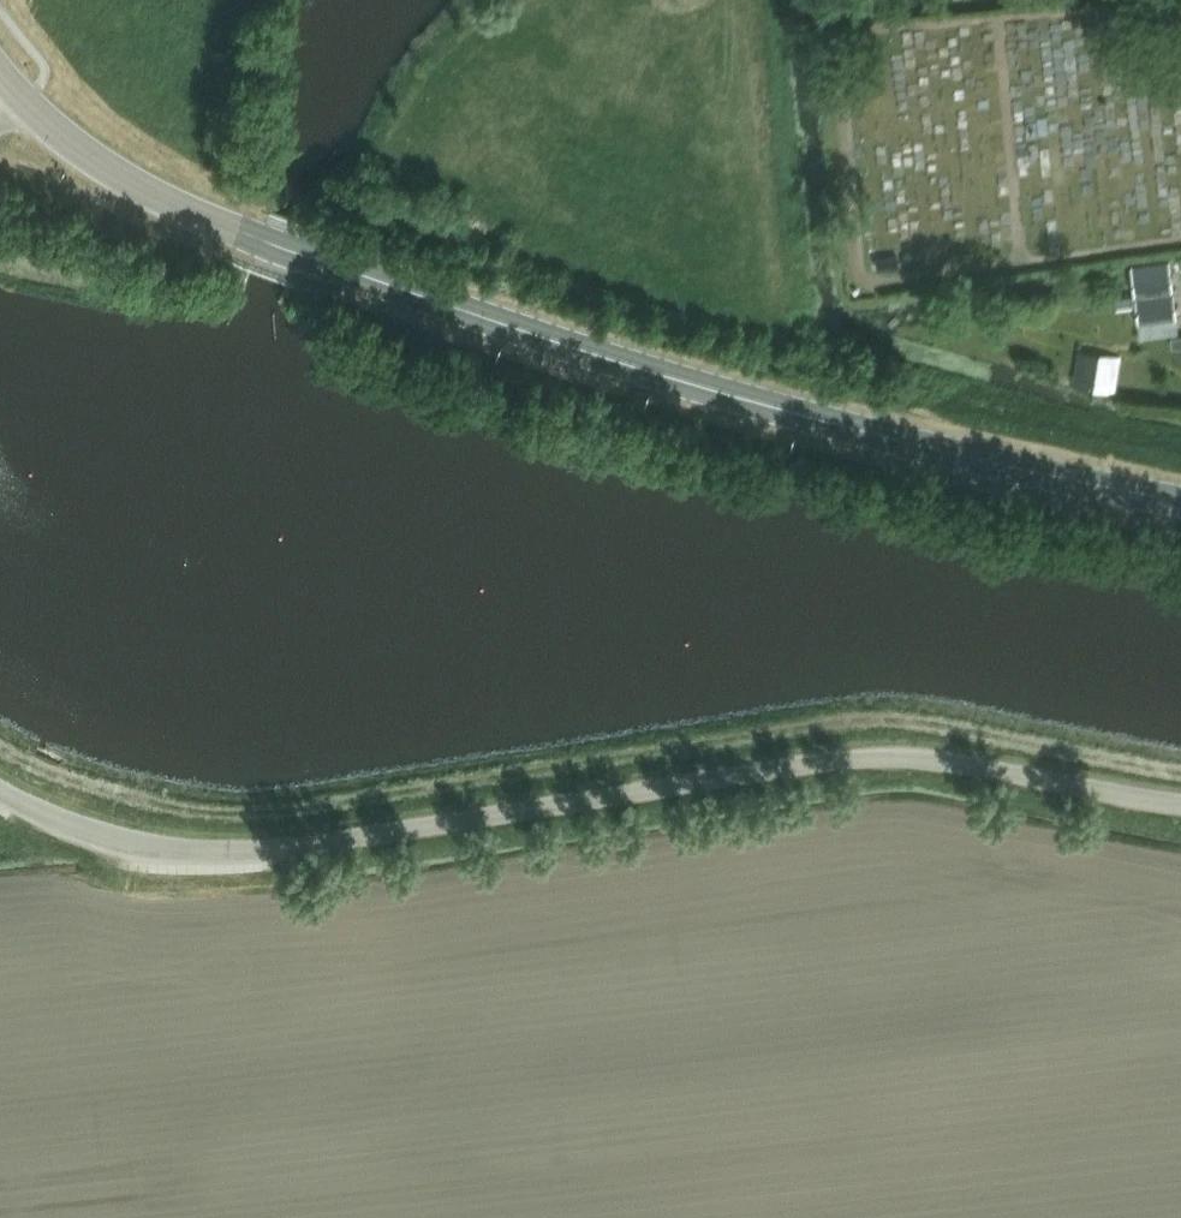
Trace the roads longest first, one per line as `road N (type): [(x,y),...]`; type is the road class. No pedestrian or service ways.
road 1 (secondary): [(1180,499),(685,381),(143,188),(23,104)]
road 2 (unclassified): [(0,798),(95,840),(230,858),(890,757),(1180,804)]

